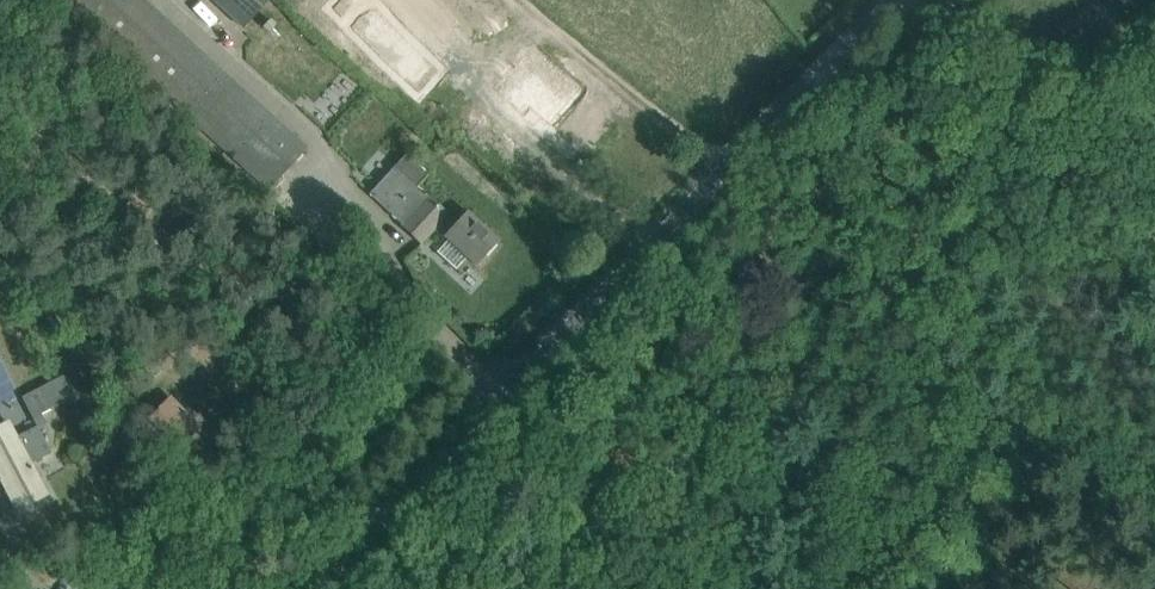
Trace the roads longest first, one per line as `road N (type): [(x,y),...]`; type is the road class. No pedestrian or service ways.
road 1 (unclassified): [(319,588),(893,0)]
road 2 (track): [(1154,131),(1111,100),(910,0)]
road 3 (track): [(513,0),(725,169)]

